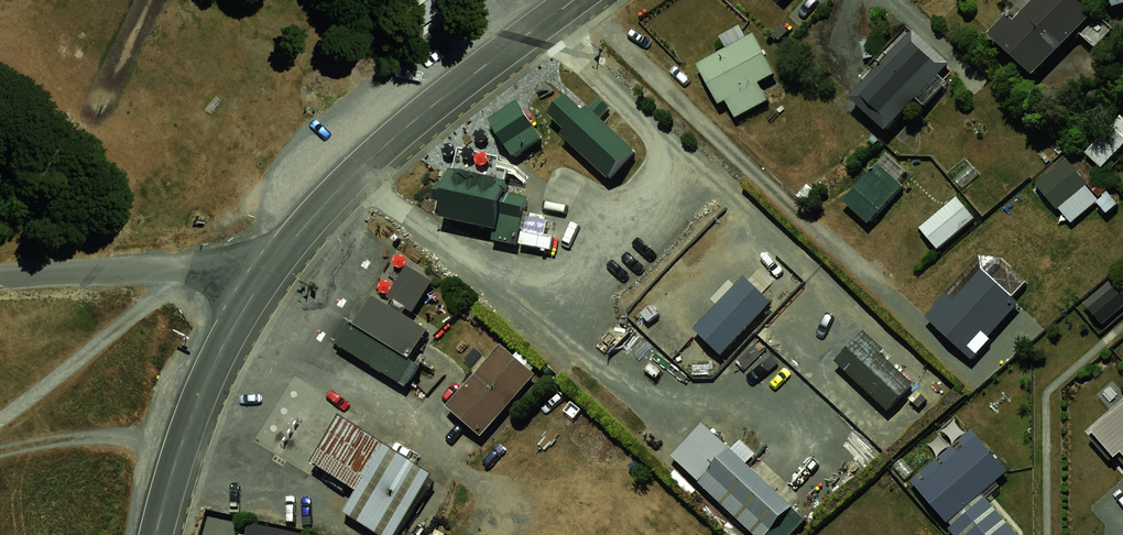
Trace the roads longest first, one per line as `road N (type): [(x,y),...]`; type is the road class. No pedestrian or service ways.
road 1 (residential): [(269,273),(315,216),(416,119),(575,0)]
road 2 (residential): [(157,534),(196,404),(269,273)]
road 3 (residential): [(0,277),(269,273)]

